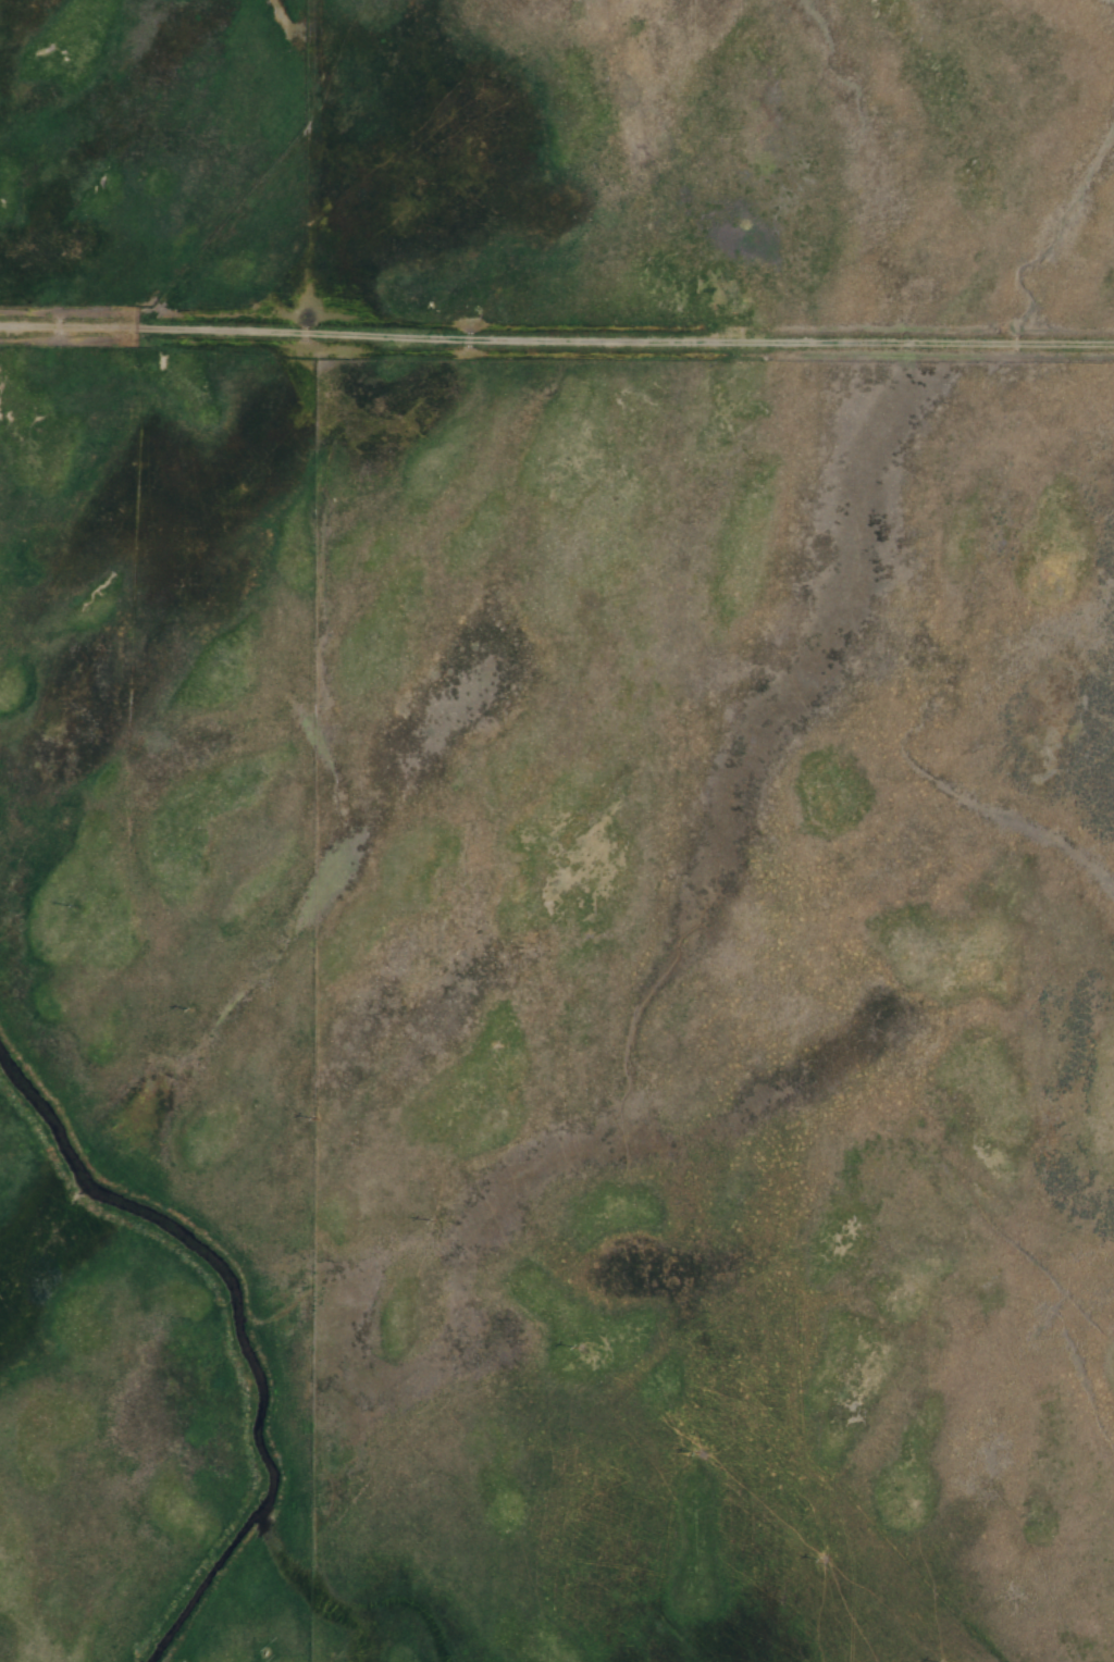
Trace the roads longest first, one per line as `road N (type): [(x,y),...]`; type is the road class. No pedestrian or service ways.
road 1 (track): [(1113,343),(0,329)]

